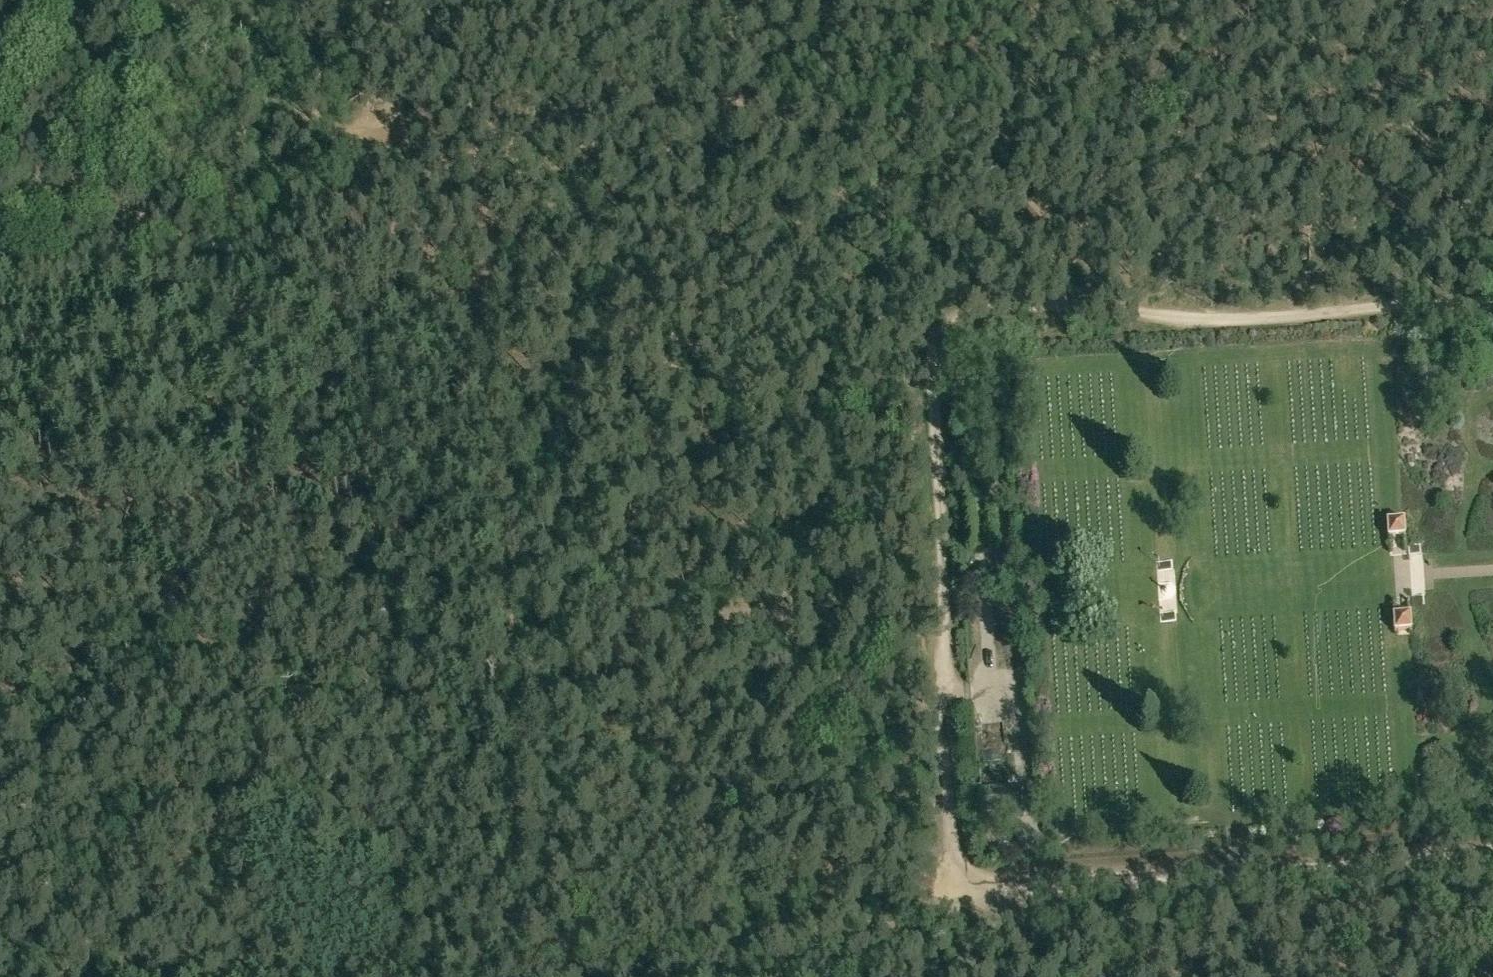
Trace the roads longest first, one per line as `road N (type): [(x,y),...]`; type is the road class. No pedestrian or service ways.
road 1 (track): [(1492,300),(1215,319),(1008,307),(958,319),(933,344),(953,810),(960,857),(976,878)]
road 2 (track): [(1492,847),(1234,870)]
road 3 (track): [(1234,870),(1007,884),(976,878)]

